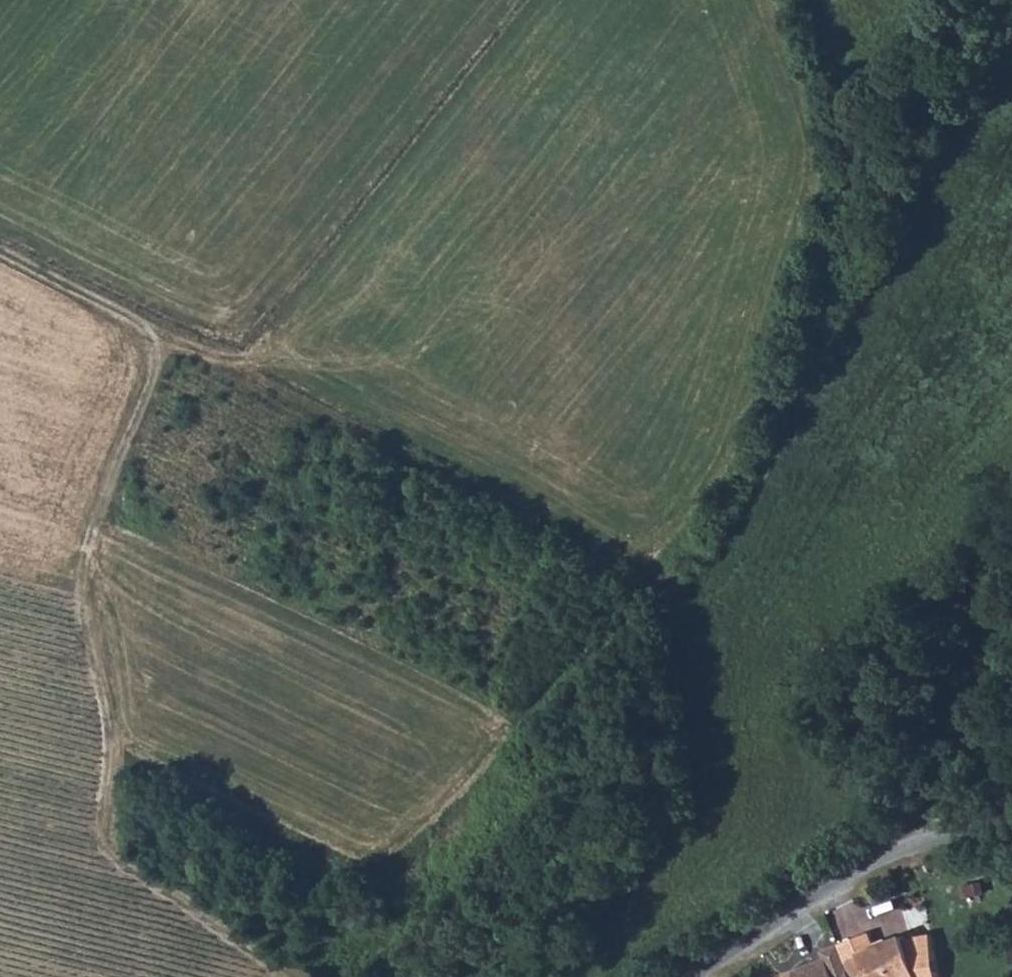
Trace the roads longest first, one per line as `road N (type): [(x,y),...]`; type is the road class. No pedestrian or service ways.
road 1 (unclassified): [(694,976),(871,863),(951,828),(1011,835)]

